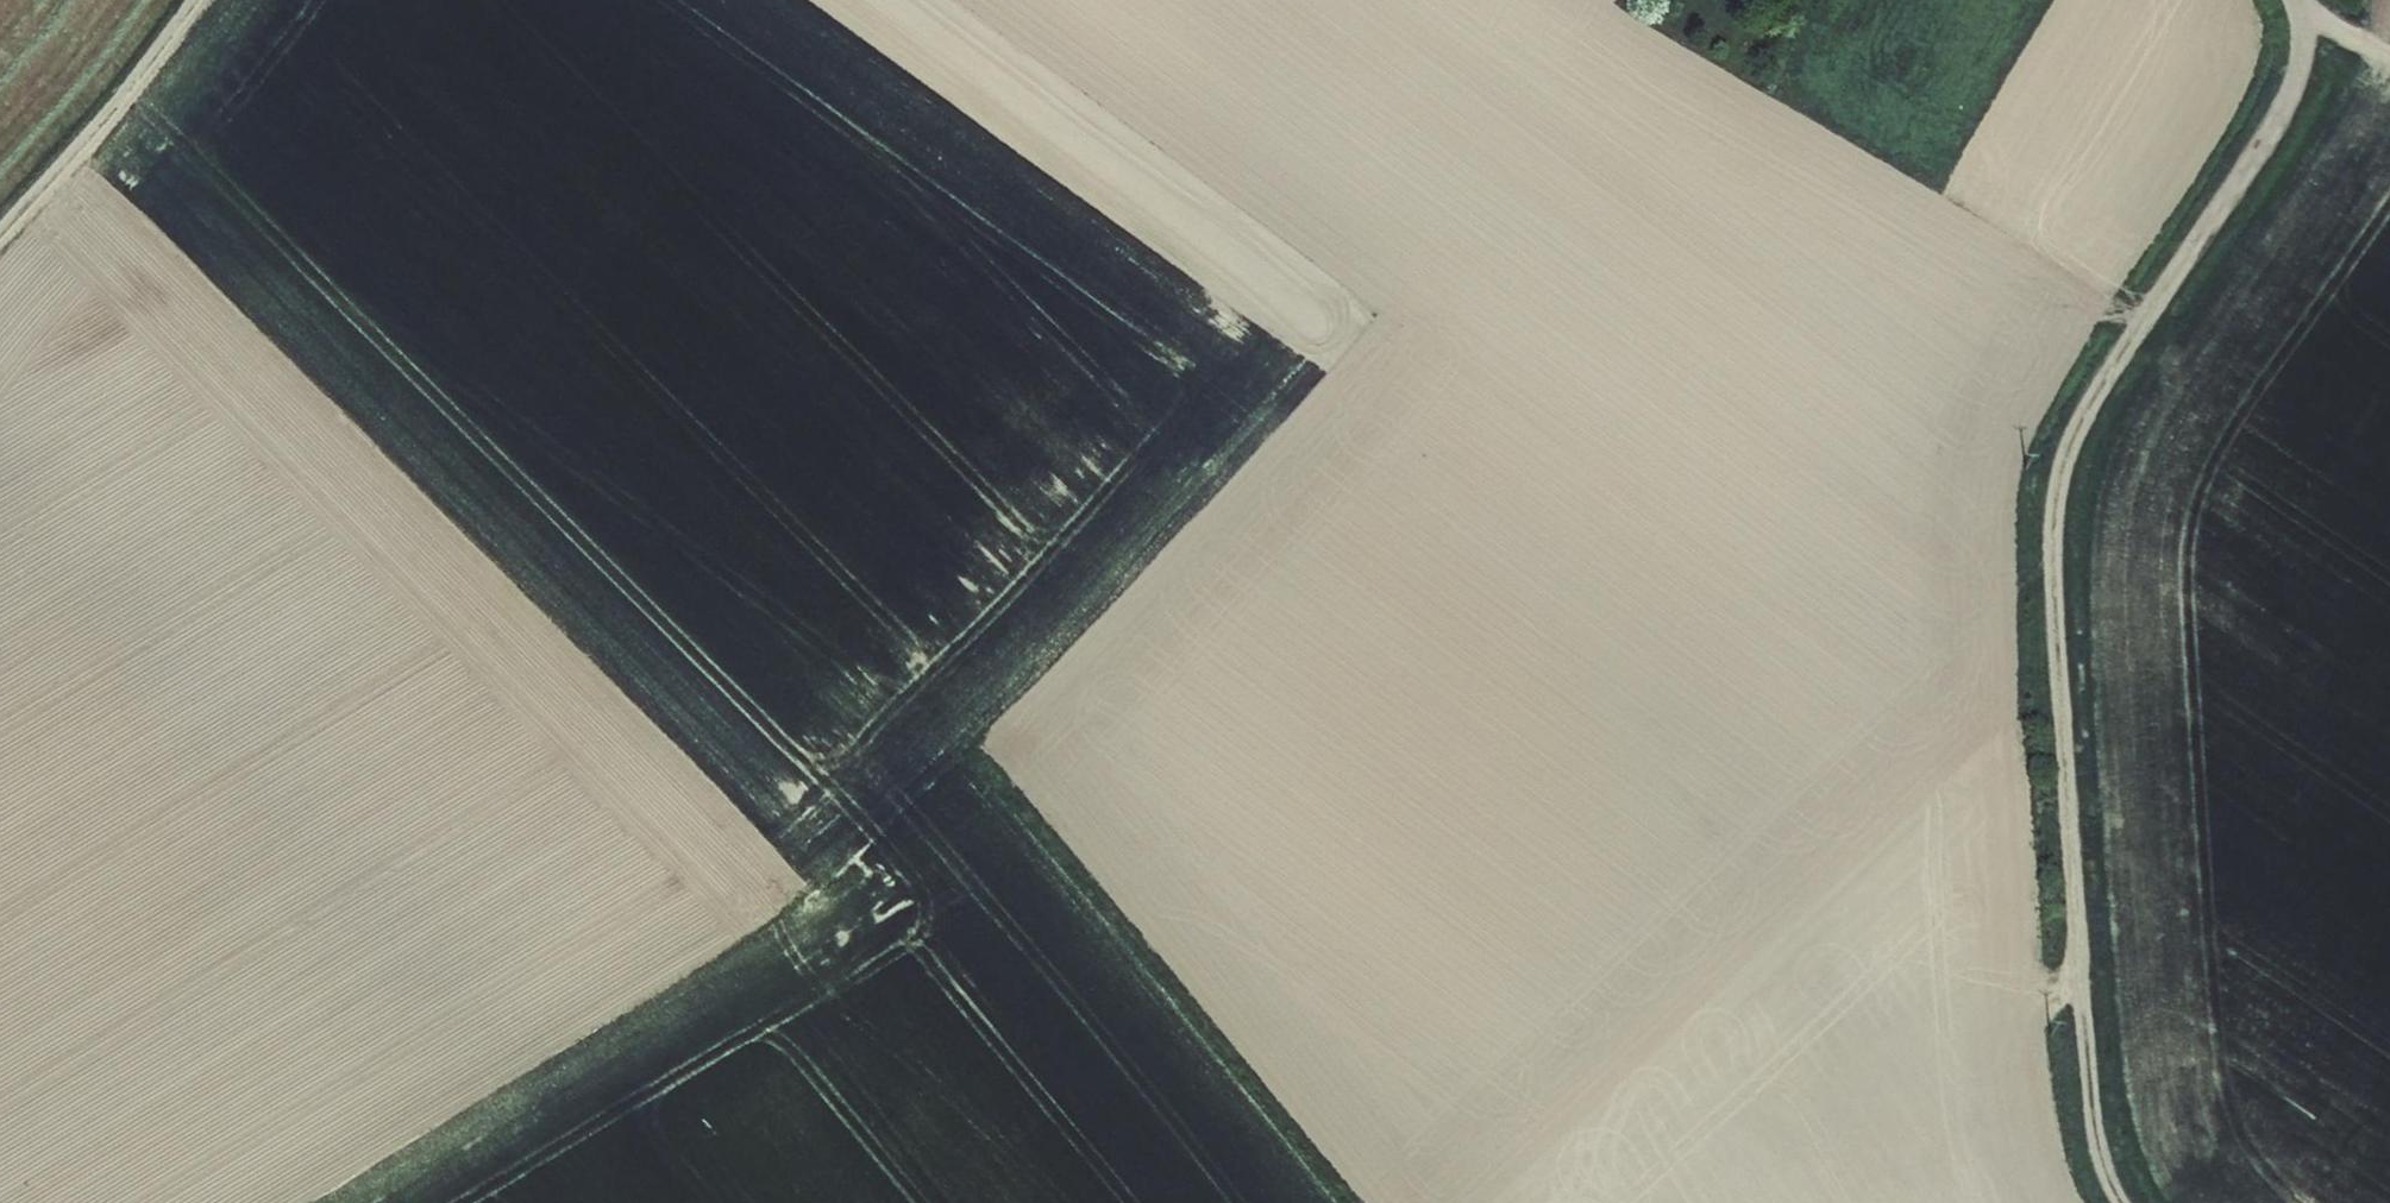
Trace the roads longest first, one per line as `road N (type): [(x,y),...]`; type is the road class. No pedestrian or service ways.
road 1 (track): [(2129,1202),(2093,1144),(2057,499),(2098,395),(2281,121),(2304,0)]
road 2 (track): [(197,0),(82,151),(0,239)]

